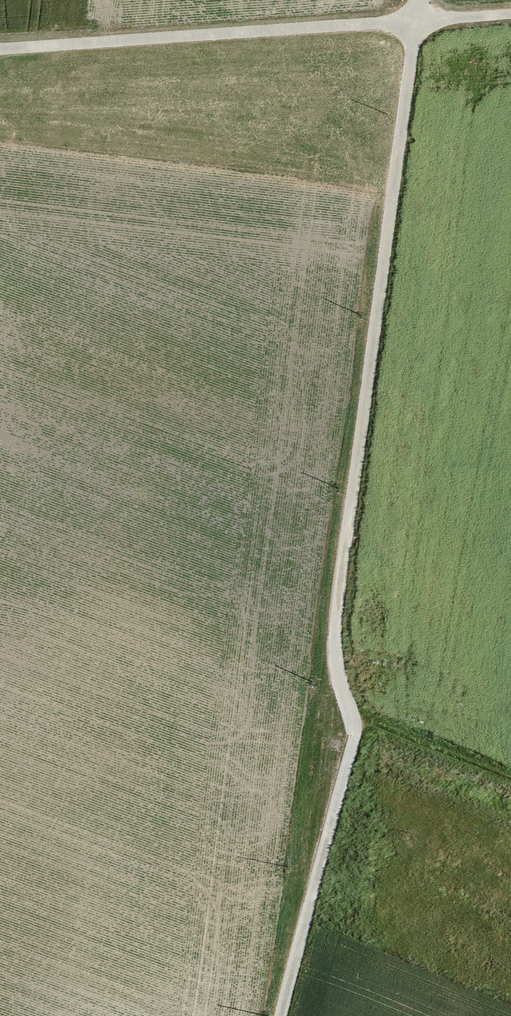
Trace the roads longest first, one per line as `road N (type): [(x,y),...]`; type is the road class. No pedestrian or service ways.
road 1 (track): [(419,0),(343,615),(351,761),(284,1015)]
road 2 (track): [(510,14),(0,51)]
road 3 (track): [(510,801),(350,739)]

